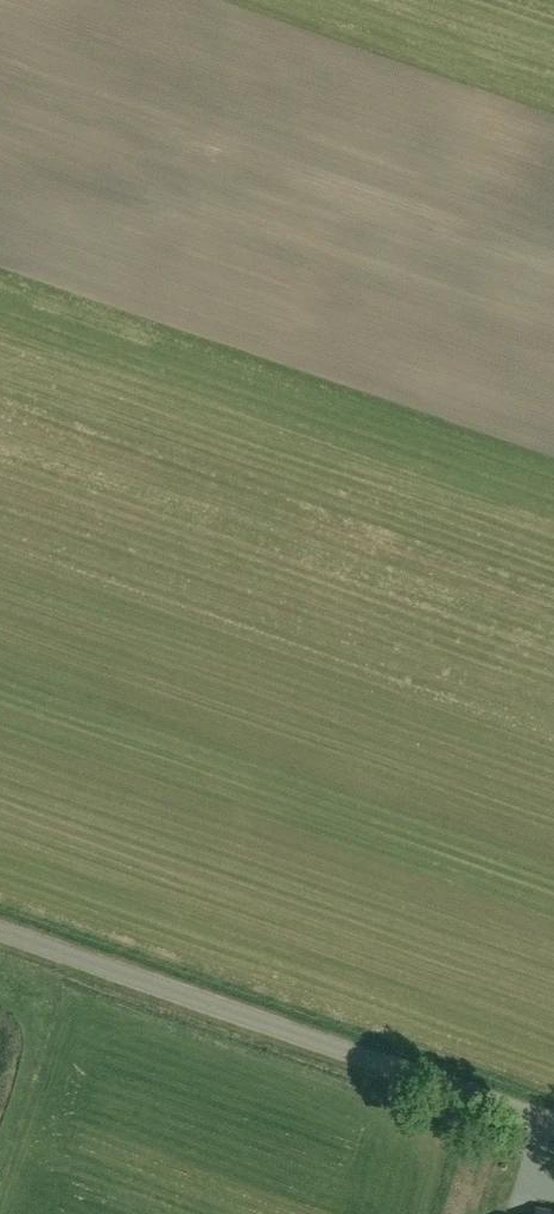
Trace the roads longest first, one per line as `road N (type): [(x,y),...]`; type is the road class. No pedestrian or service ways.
road 1 (unclassified): [(553,1124),(0,933)]

